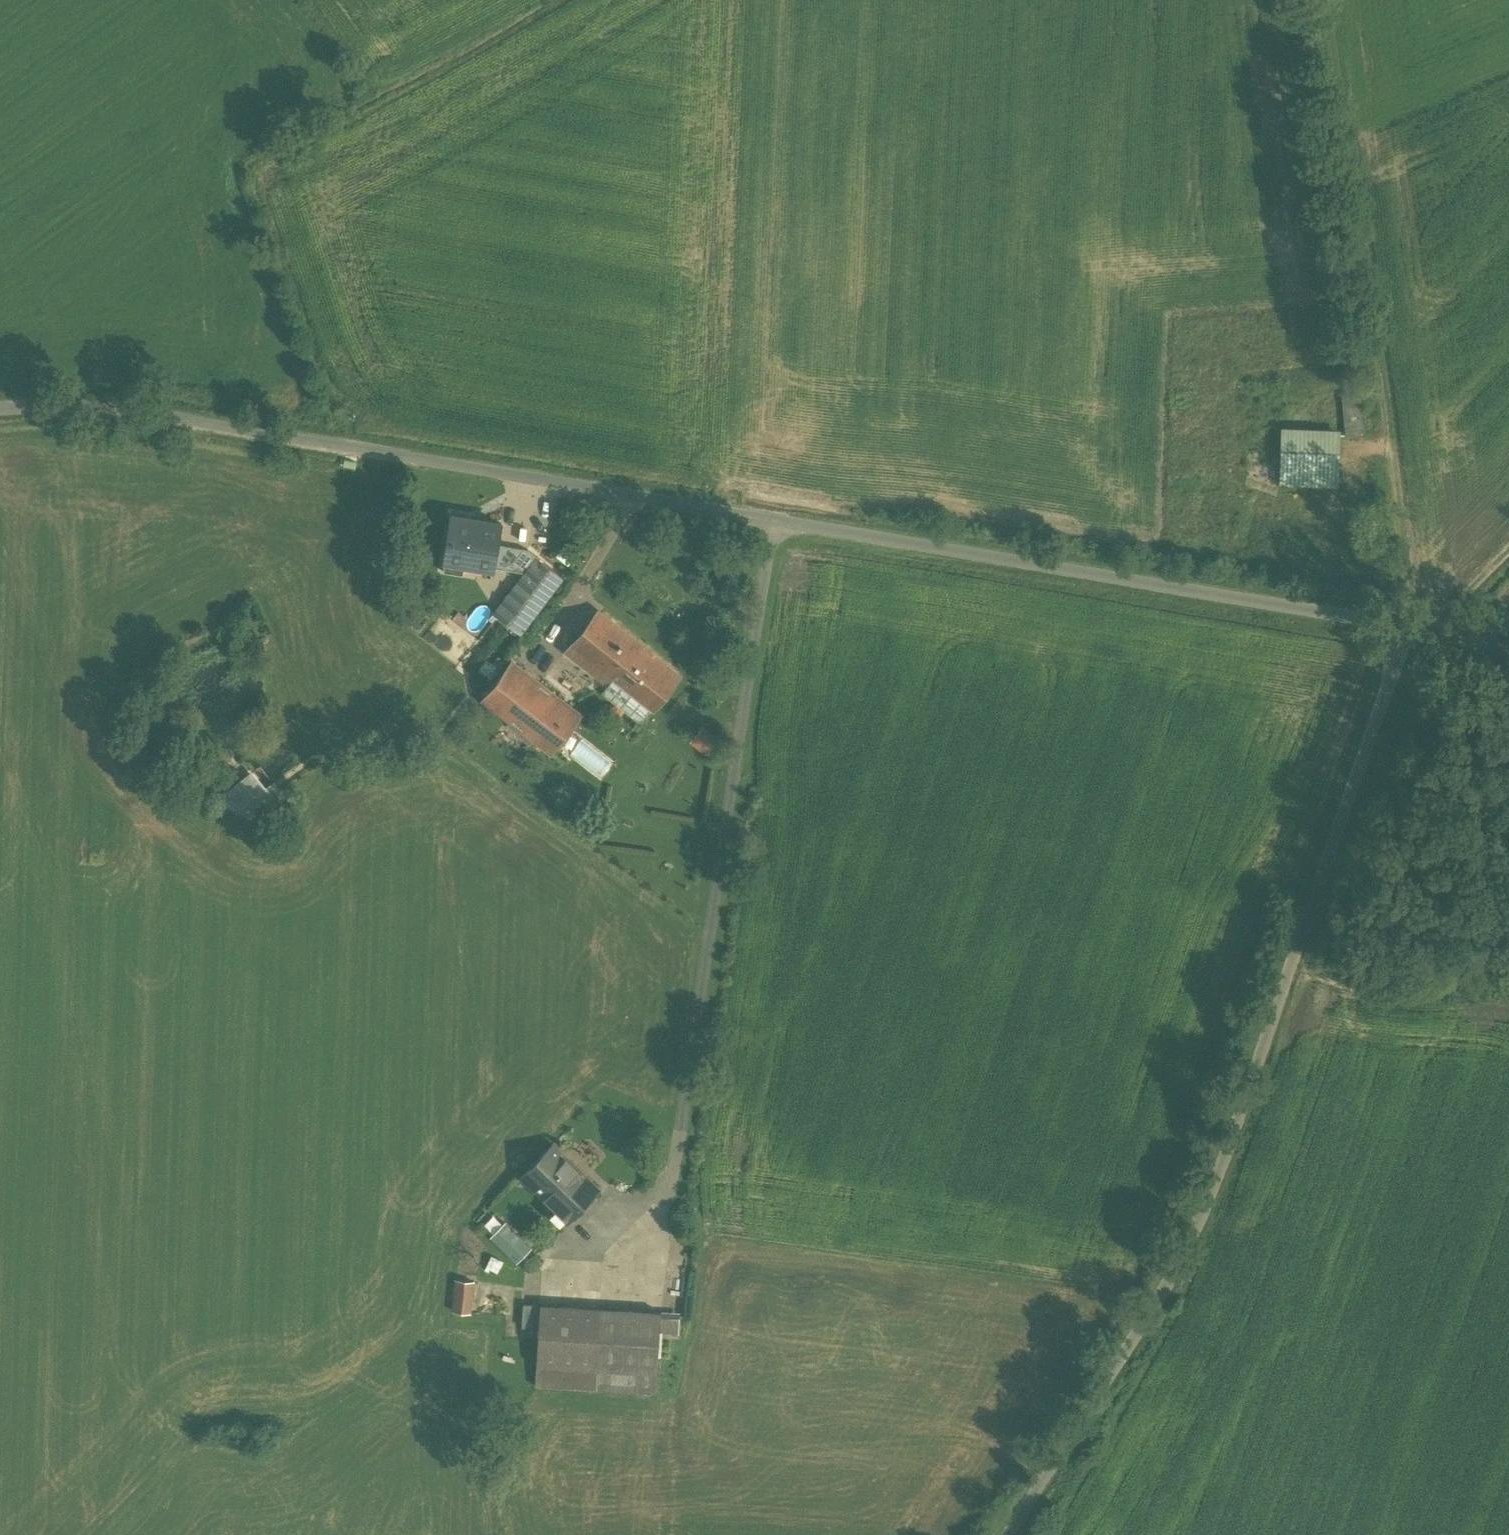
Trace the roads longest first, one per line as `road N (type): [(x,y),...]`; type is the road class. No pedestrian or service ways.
road 1 (unclassified): [(1409,630),(139,418),(0,409)]
road 2 (unclassified): [(1007,1534),(1202,1215),(1409,630)]
road 3 (track): [(1409,630),(1412,554),(1331,0)]
road 4 (track): [(1409,630),(1445,610),(1508,544)]

